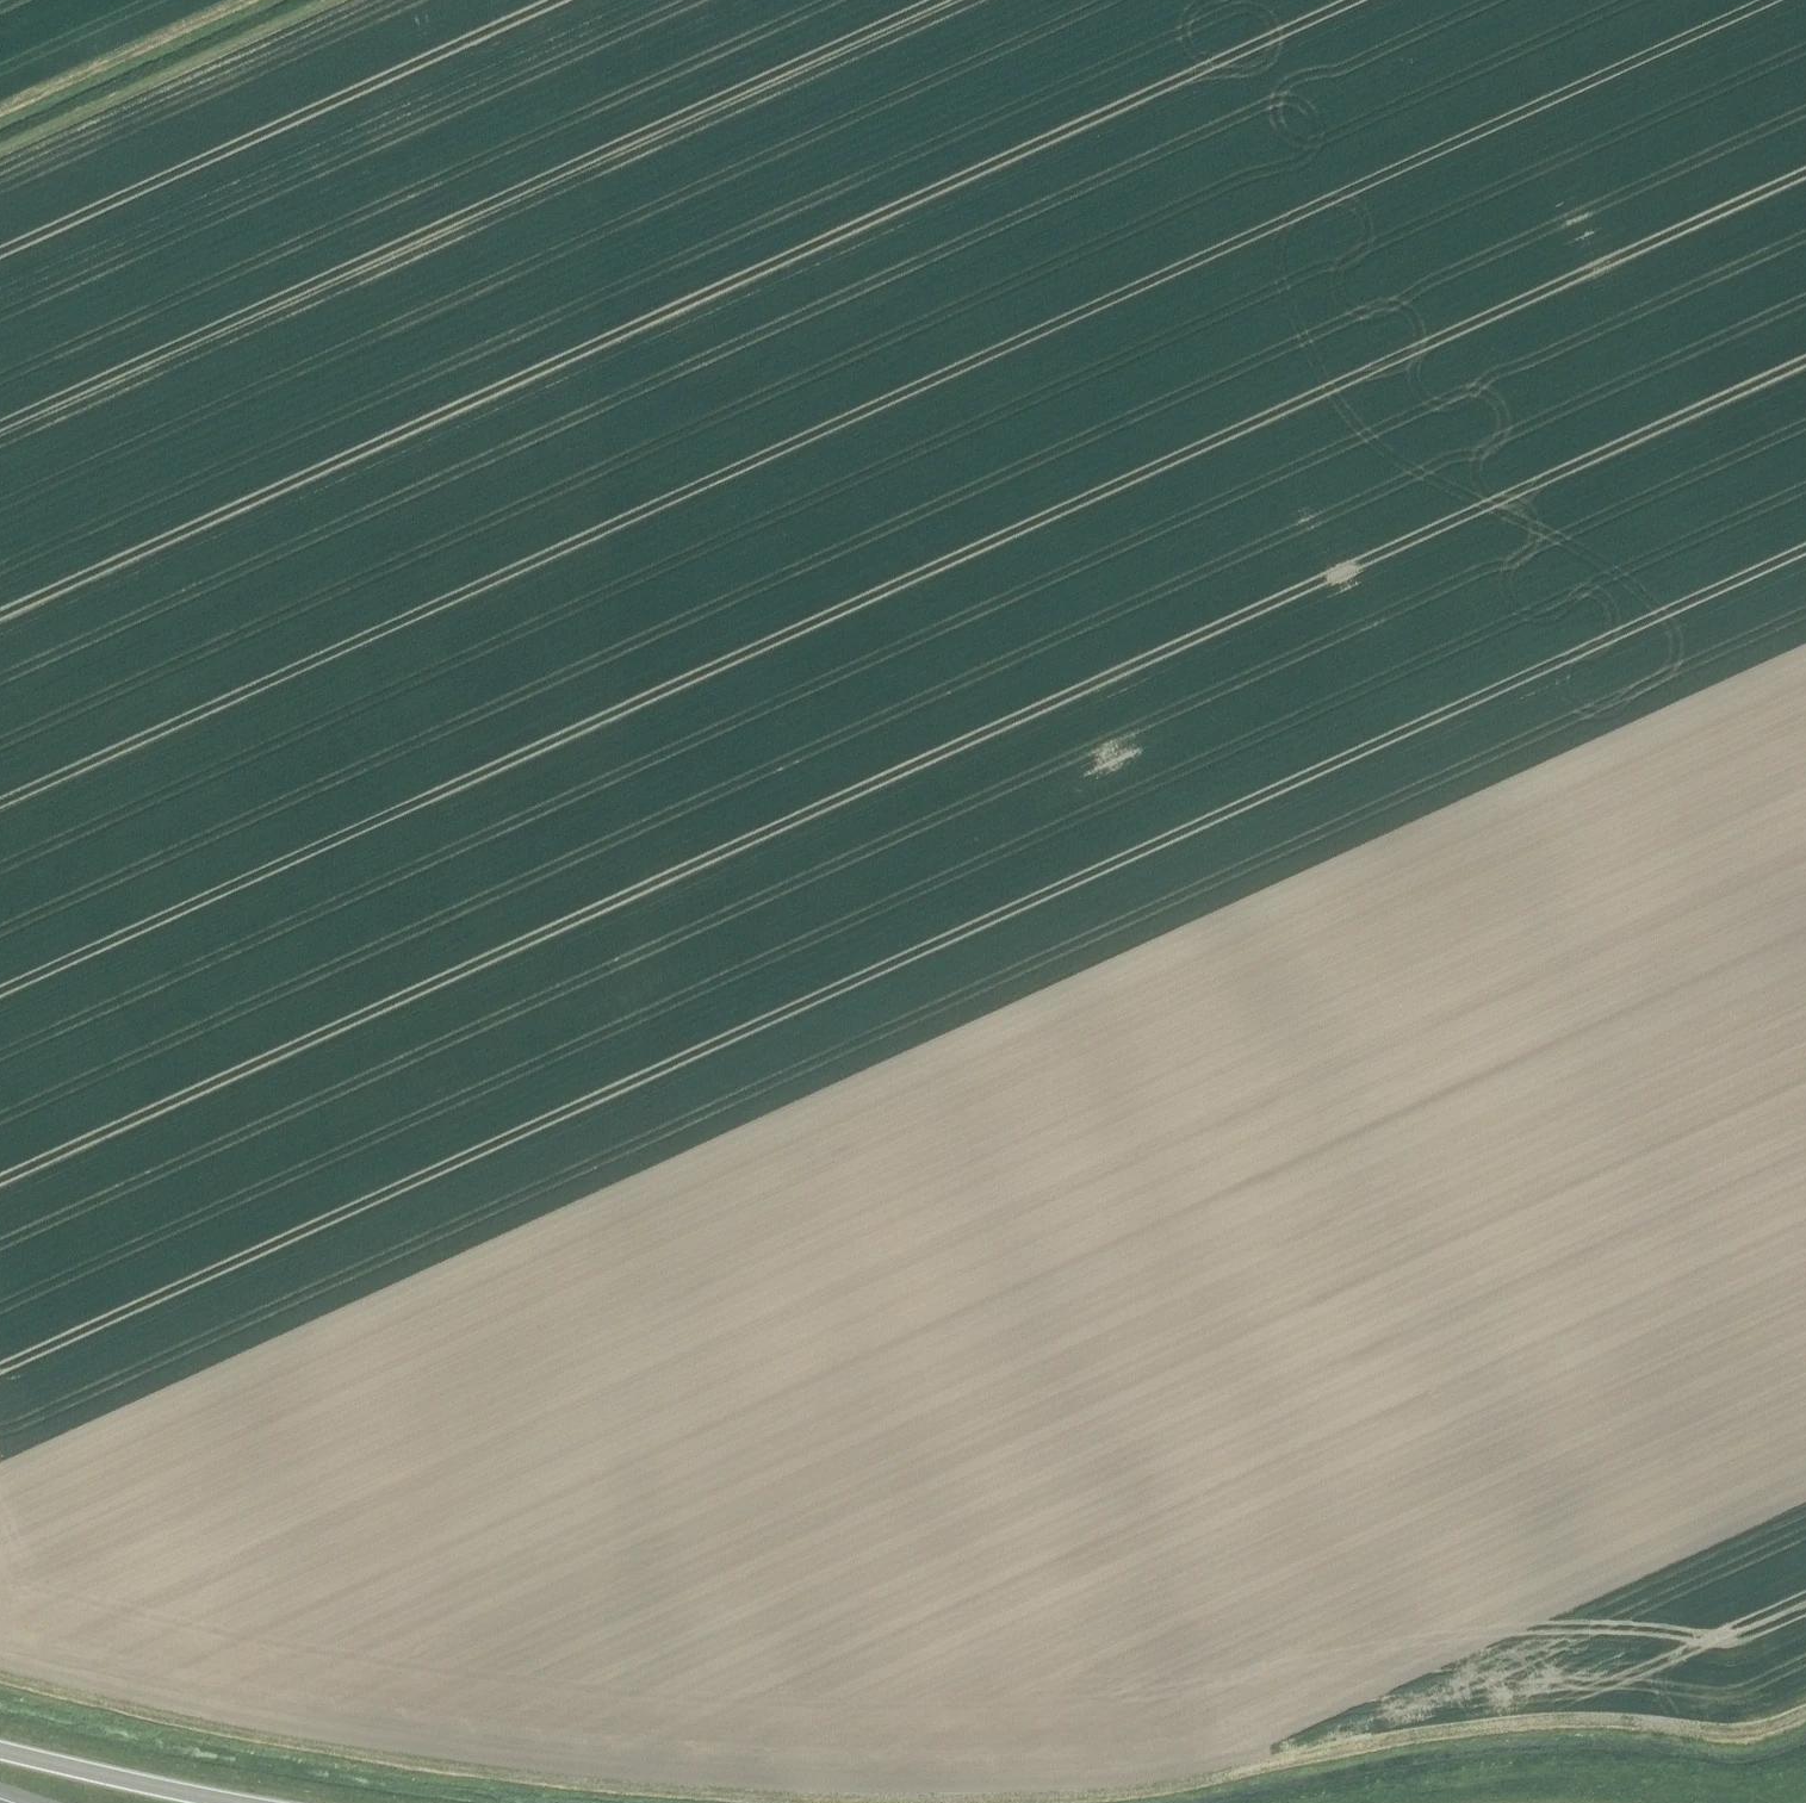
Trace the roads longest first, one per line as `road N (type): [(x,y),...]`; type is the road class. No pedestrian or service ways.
road 1 (motorway): [(238,1802),(0,1751)]

